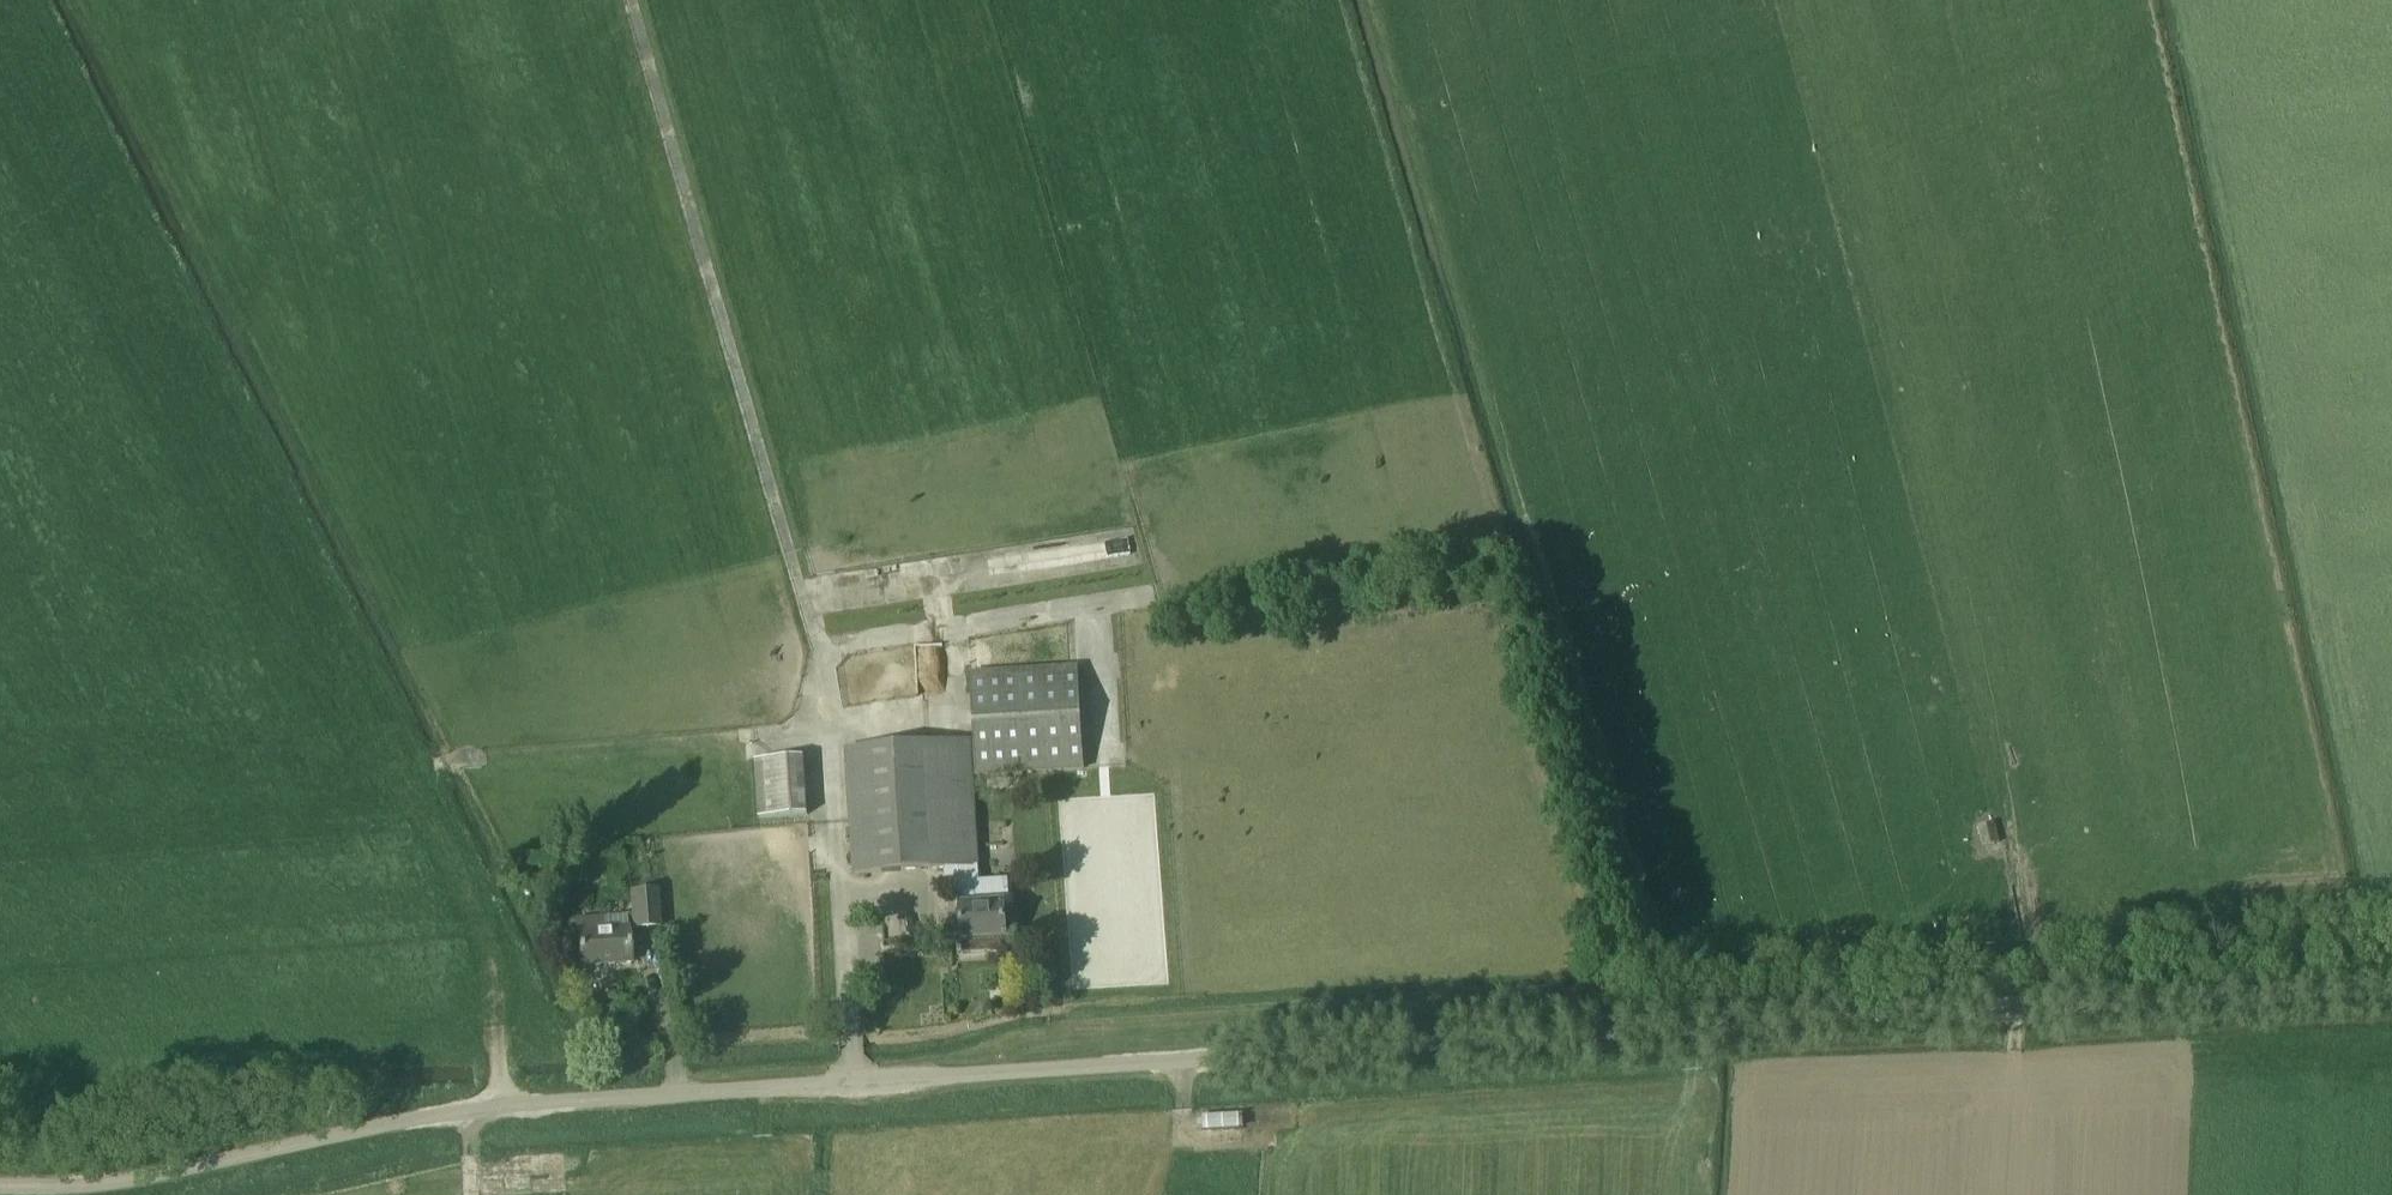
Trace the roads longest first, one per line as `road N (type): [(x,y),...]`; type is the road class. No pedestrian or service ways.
road 1 (unclassified): [(0,1187),(148,1177),(510,1105),(2391,987)]

